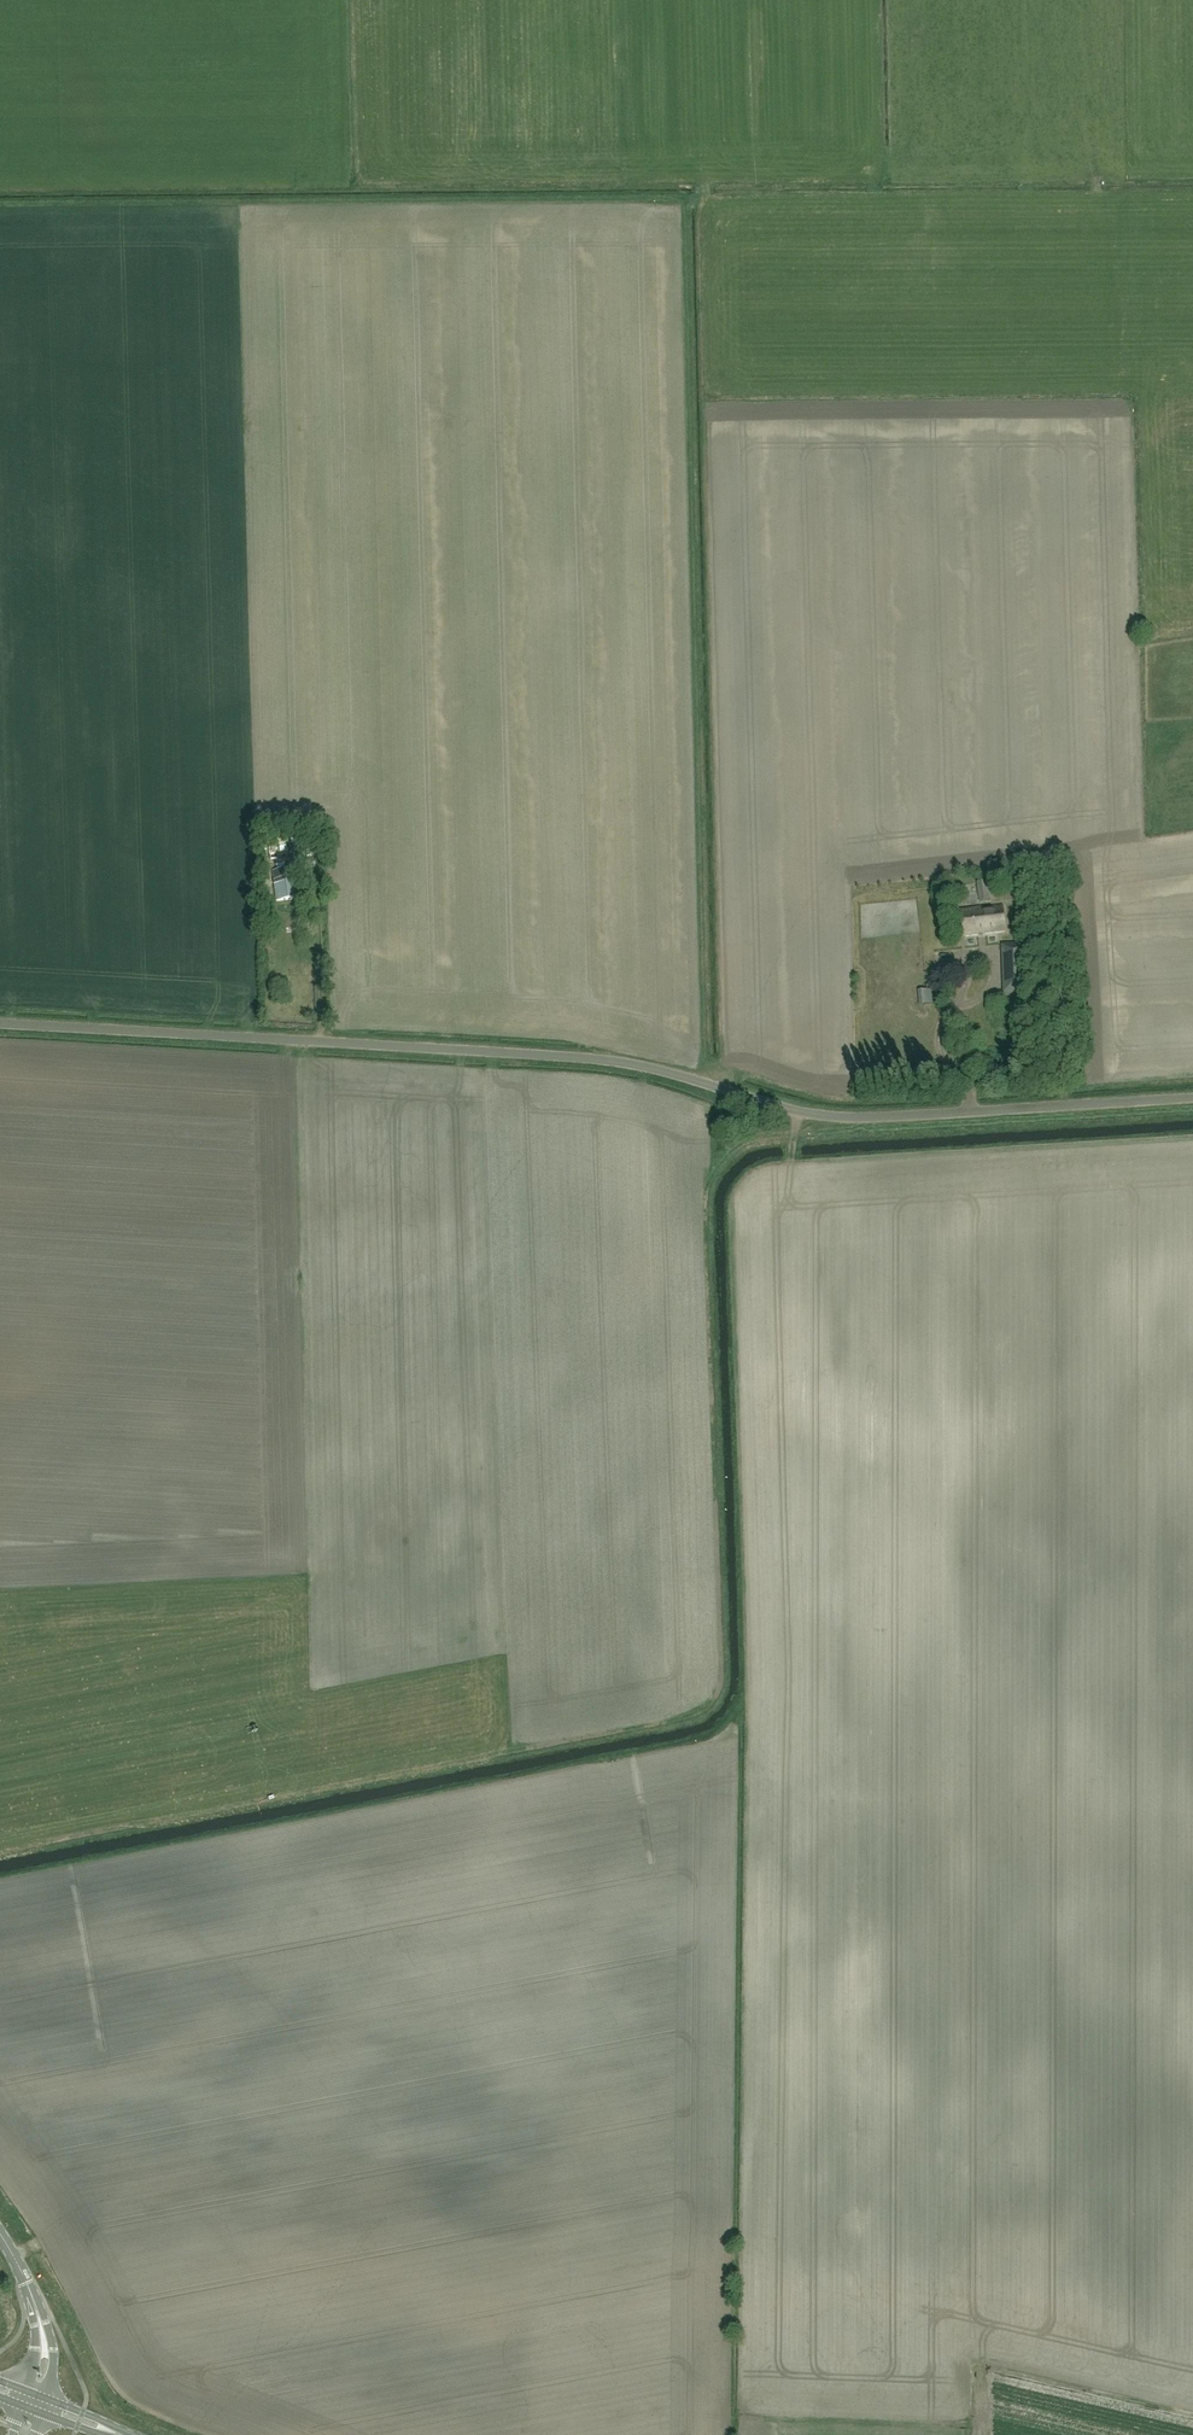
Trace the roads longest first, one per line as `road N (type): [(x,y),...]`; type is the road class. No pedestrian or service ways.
road 1 (unclassified): [(1192,1097),(834,1117),(634,1064),(0,1019)]
road 2 (tertiary): [(49,2401),(53,2337),(29,2287)]

